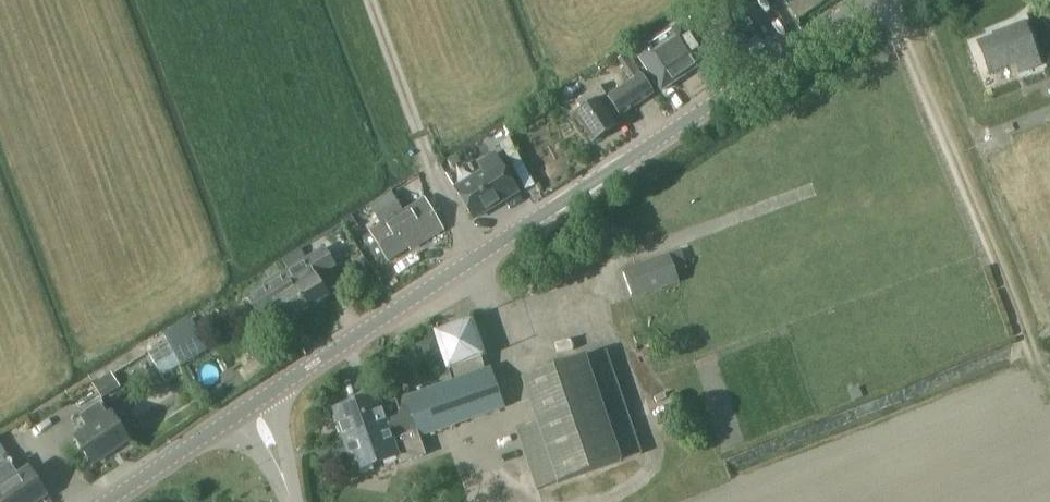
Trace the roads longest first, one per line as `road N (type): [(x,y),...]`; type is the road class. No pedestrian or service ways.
road 1 (tertiary): [(258,404),(859,0)]
road 2 (tertiary): [(111,501),(258,404)]

